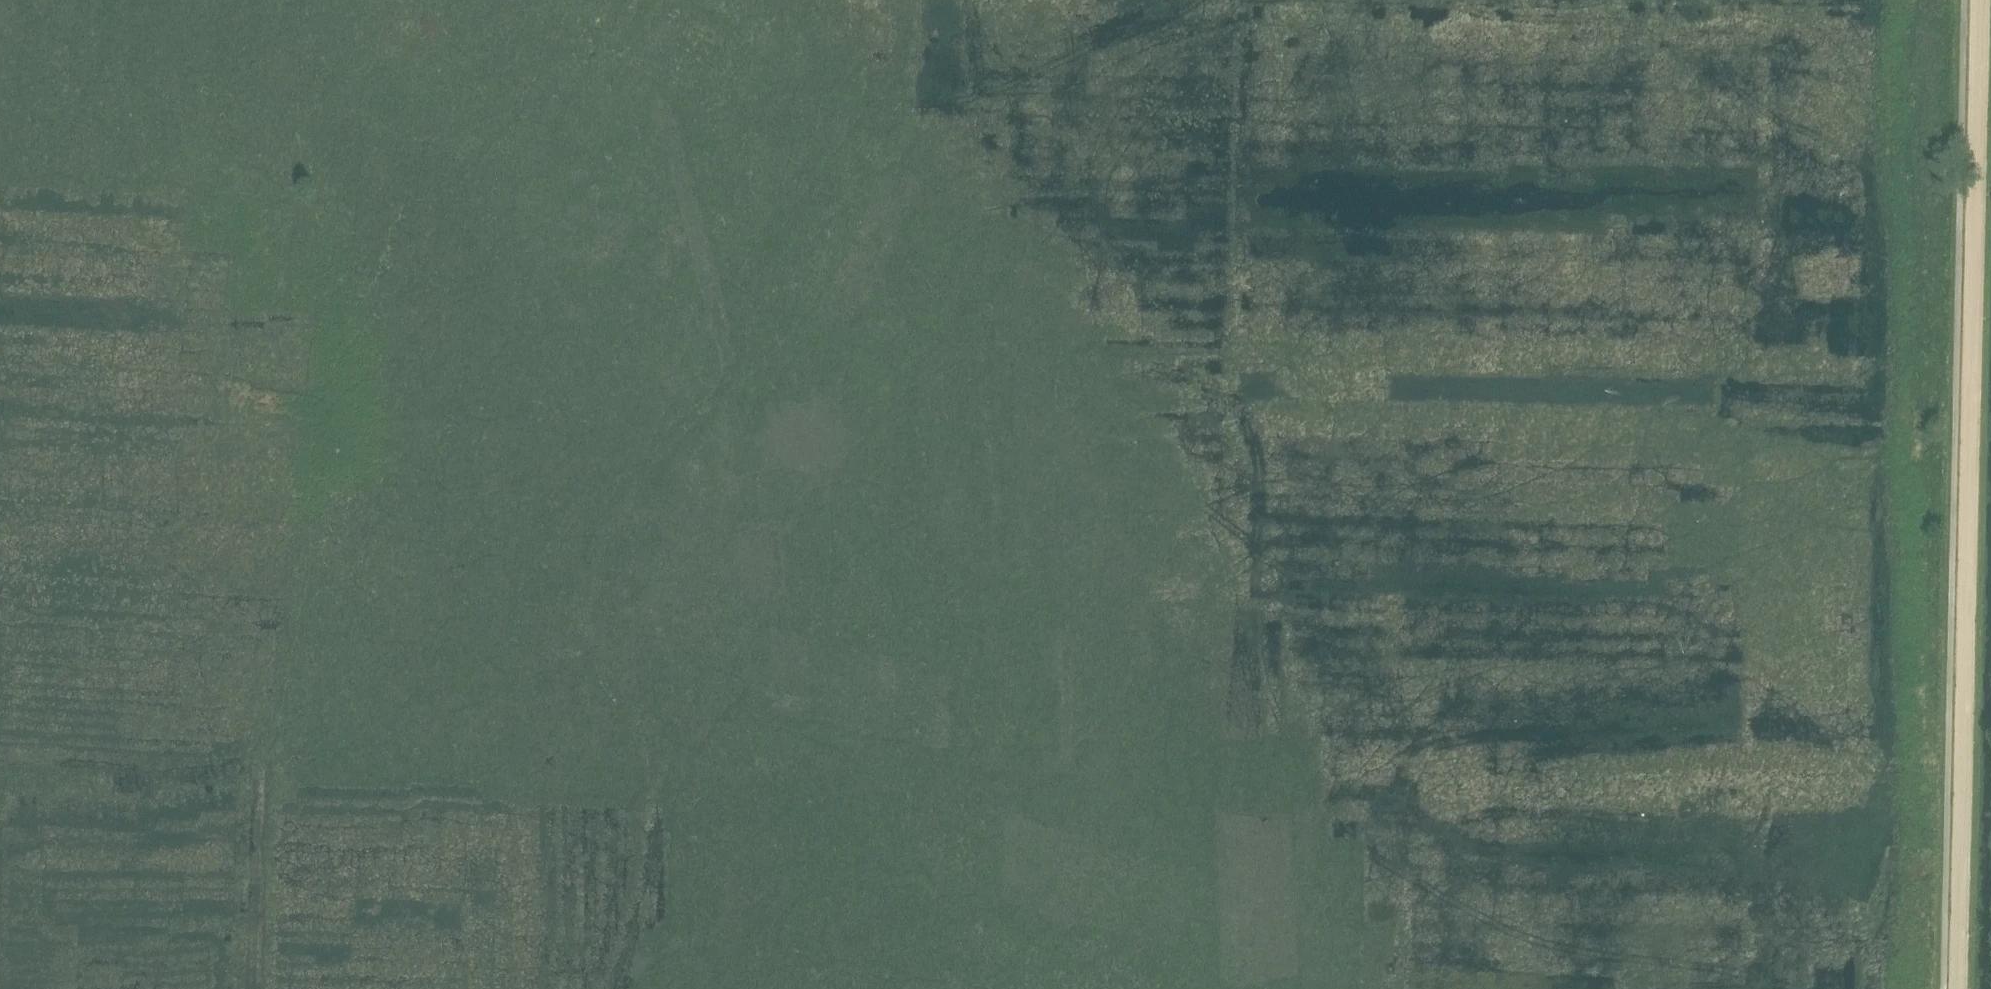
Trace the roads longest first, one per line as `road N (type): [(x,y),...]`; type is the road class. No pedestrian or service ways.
road 1 (track): [(1981,0),(1959,988)]

